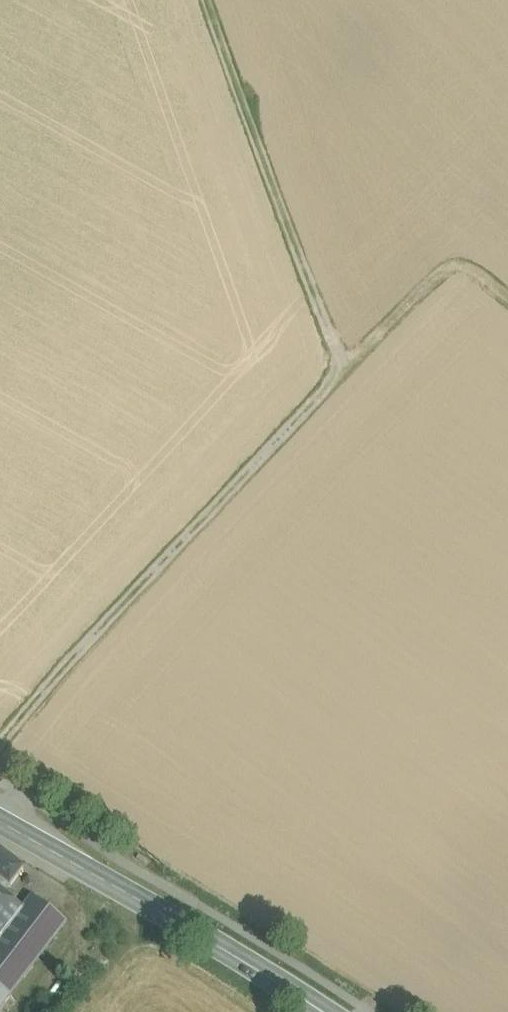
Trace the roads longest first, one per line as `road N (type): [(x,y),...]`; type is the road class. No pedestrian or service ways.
road 1 (track): [(507,300),(475,273),(441,275),(346,375),(207,0)]
road 2 (track): [(0,746),(346,375)]
road 3 (secondary): [(321,1011),(0,821)]

